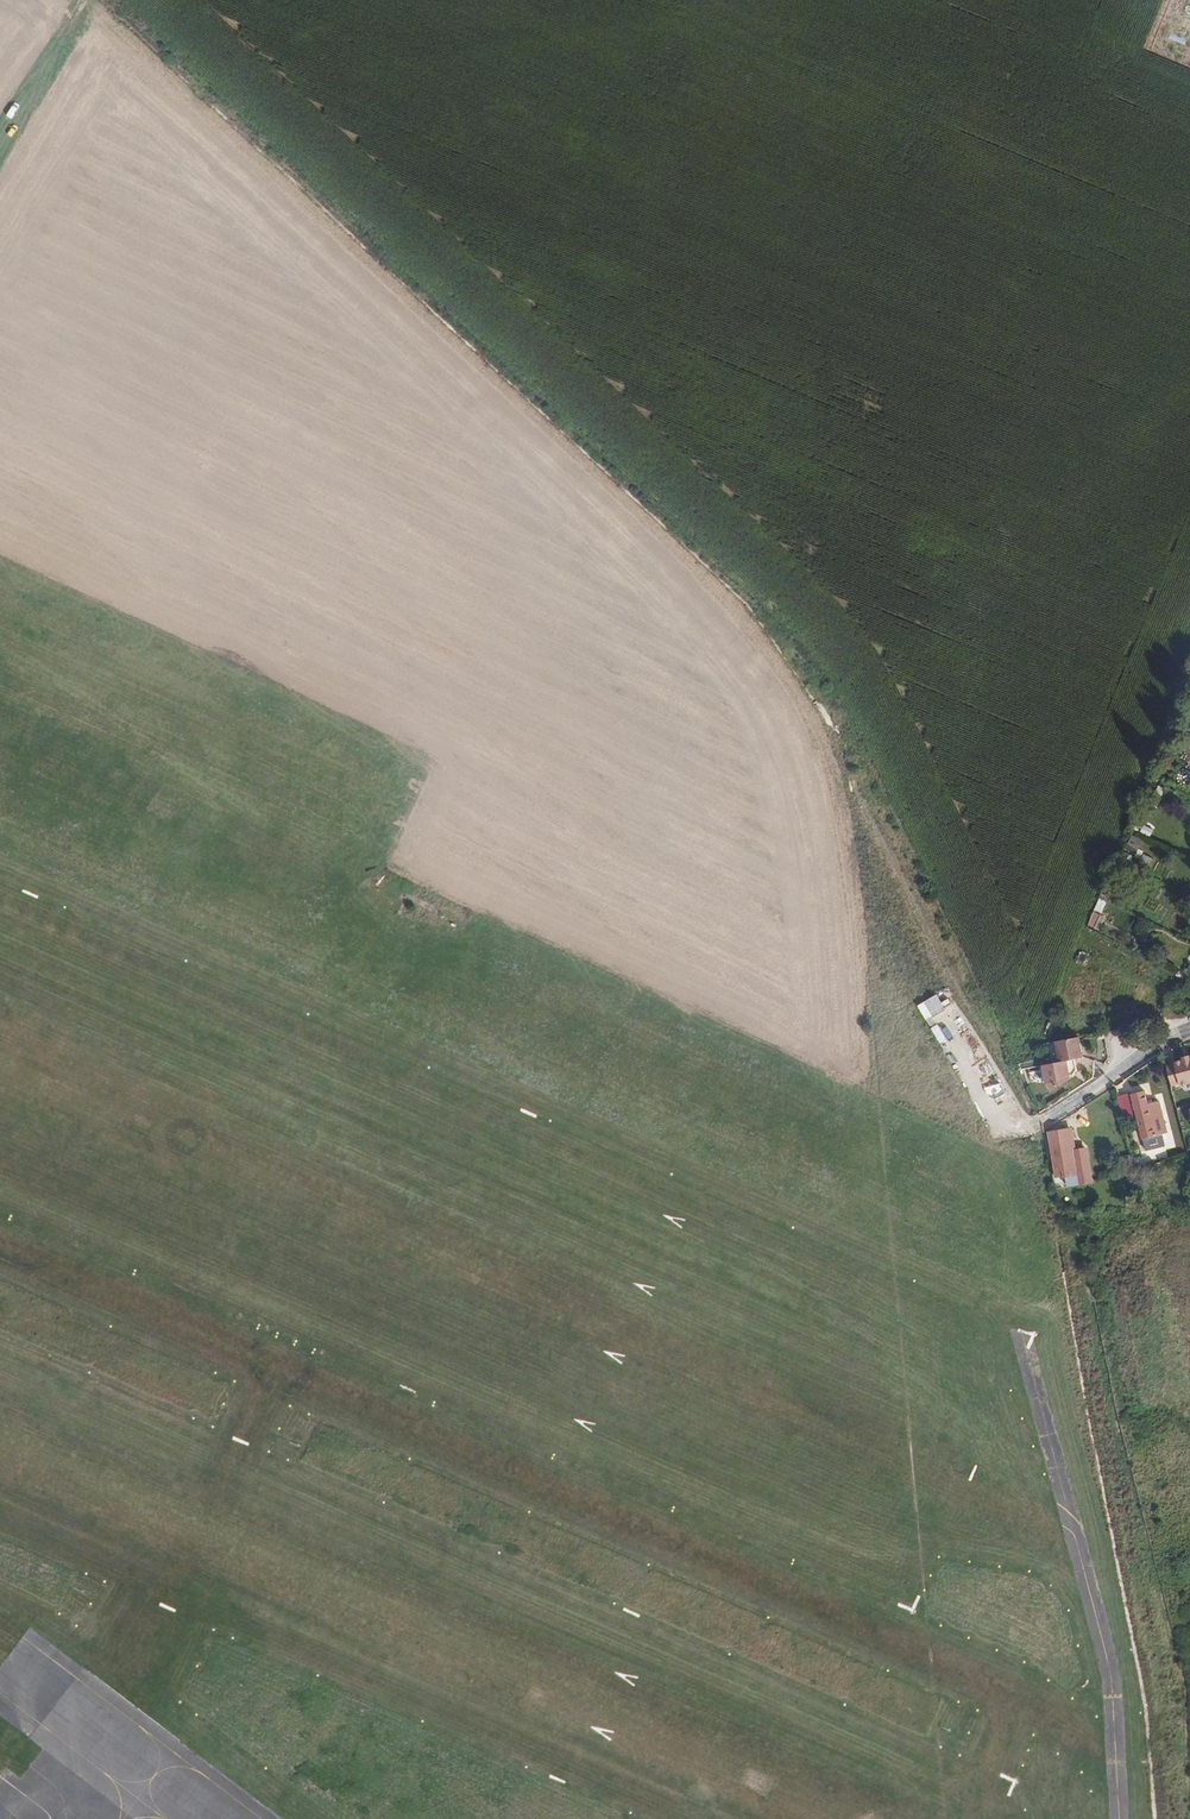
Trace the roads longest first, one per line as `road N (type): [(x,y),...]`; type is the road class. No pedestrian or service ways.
road 1 (residential): [(1189,1028),(1042,1122)]
road 2 (track): [(83,0),(0,144)]

